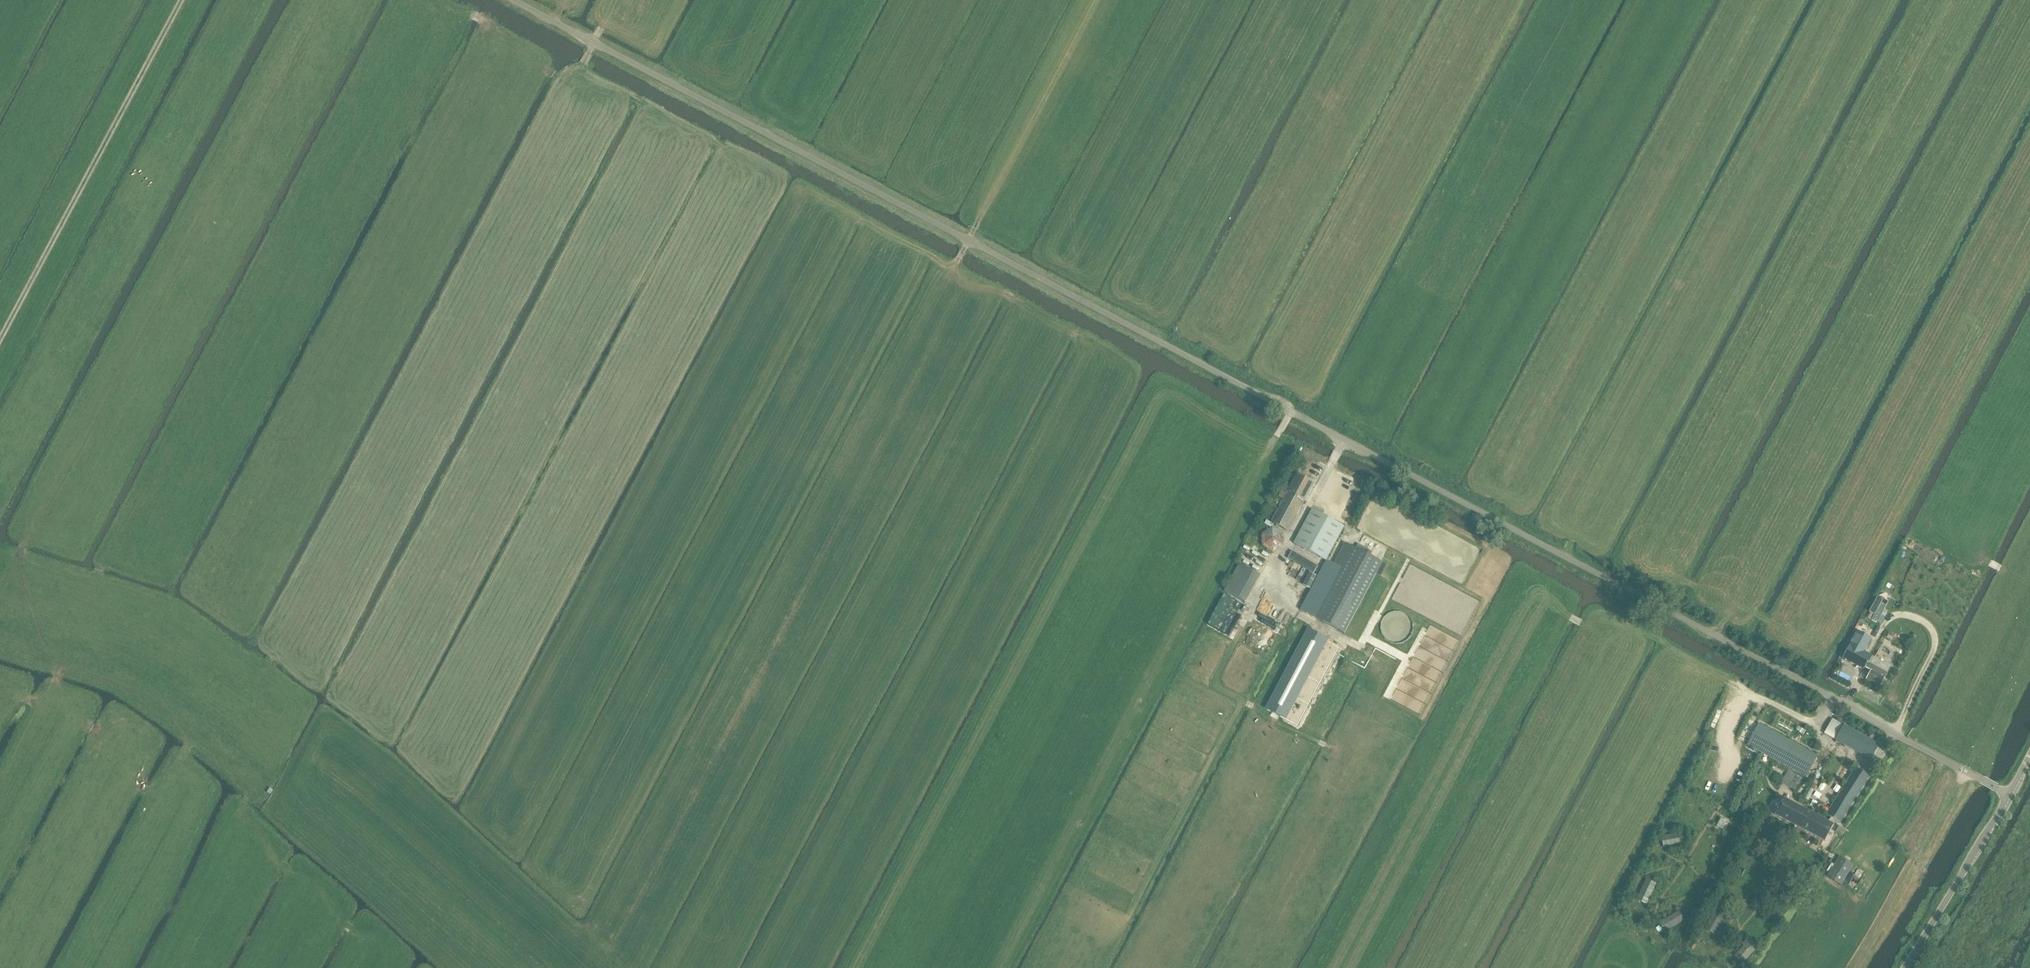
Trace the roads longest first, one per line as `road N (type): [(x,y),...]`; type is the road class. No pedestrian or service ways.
road 1 (unclassified): [(2009,796),(513,0)]
road 2 (track): [(594,967),(878,456),(969,241)]
road 3 (track): [(1002,967),(1292,413)]
road 4 (track): [(0,340),(182,0)]
road 5 (track): [(1970,774),(1854,967)]
road 6 (unclassified): [(1905,967),(2009,796)]

